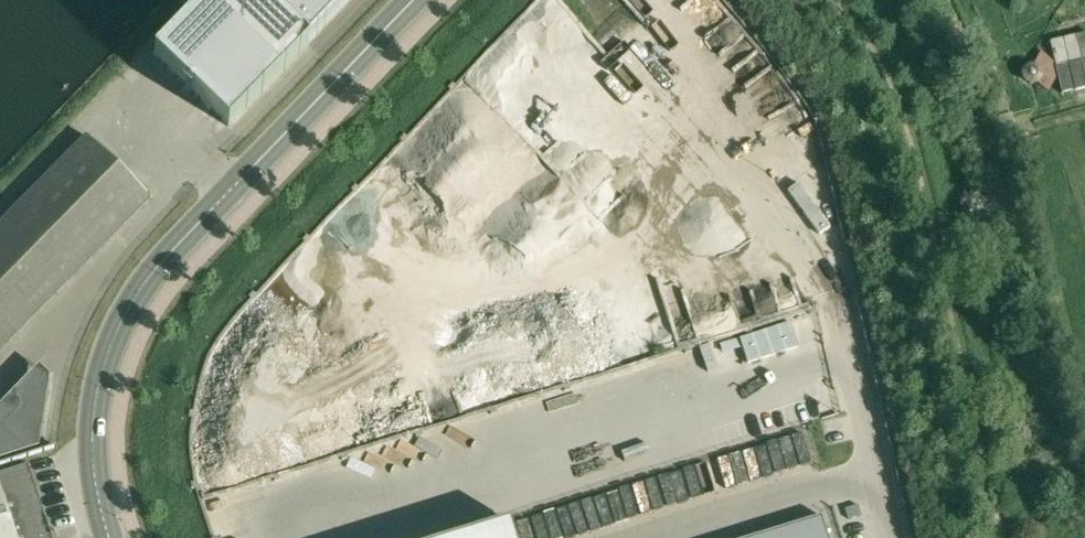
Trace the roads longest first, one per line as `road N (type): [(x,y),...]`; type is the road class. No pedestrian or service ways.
road 1 (unclassified): [(109,537),(96,419),(101,377),(128,306),(413,0)]

